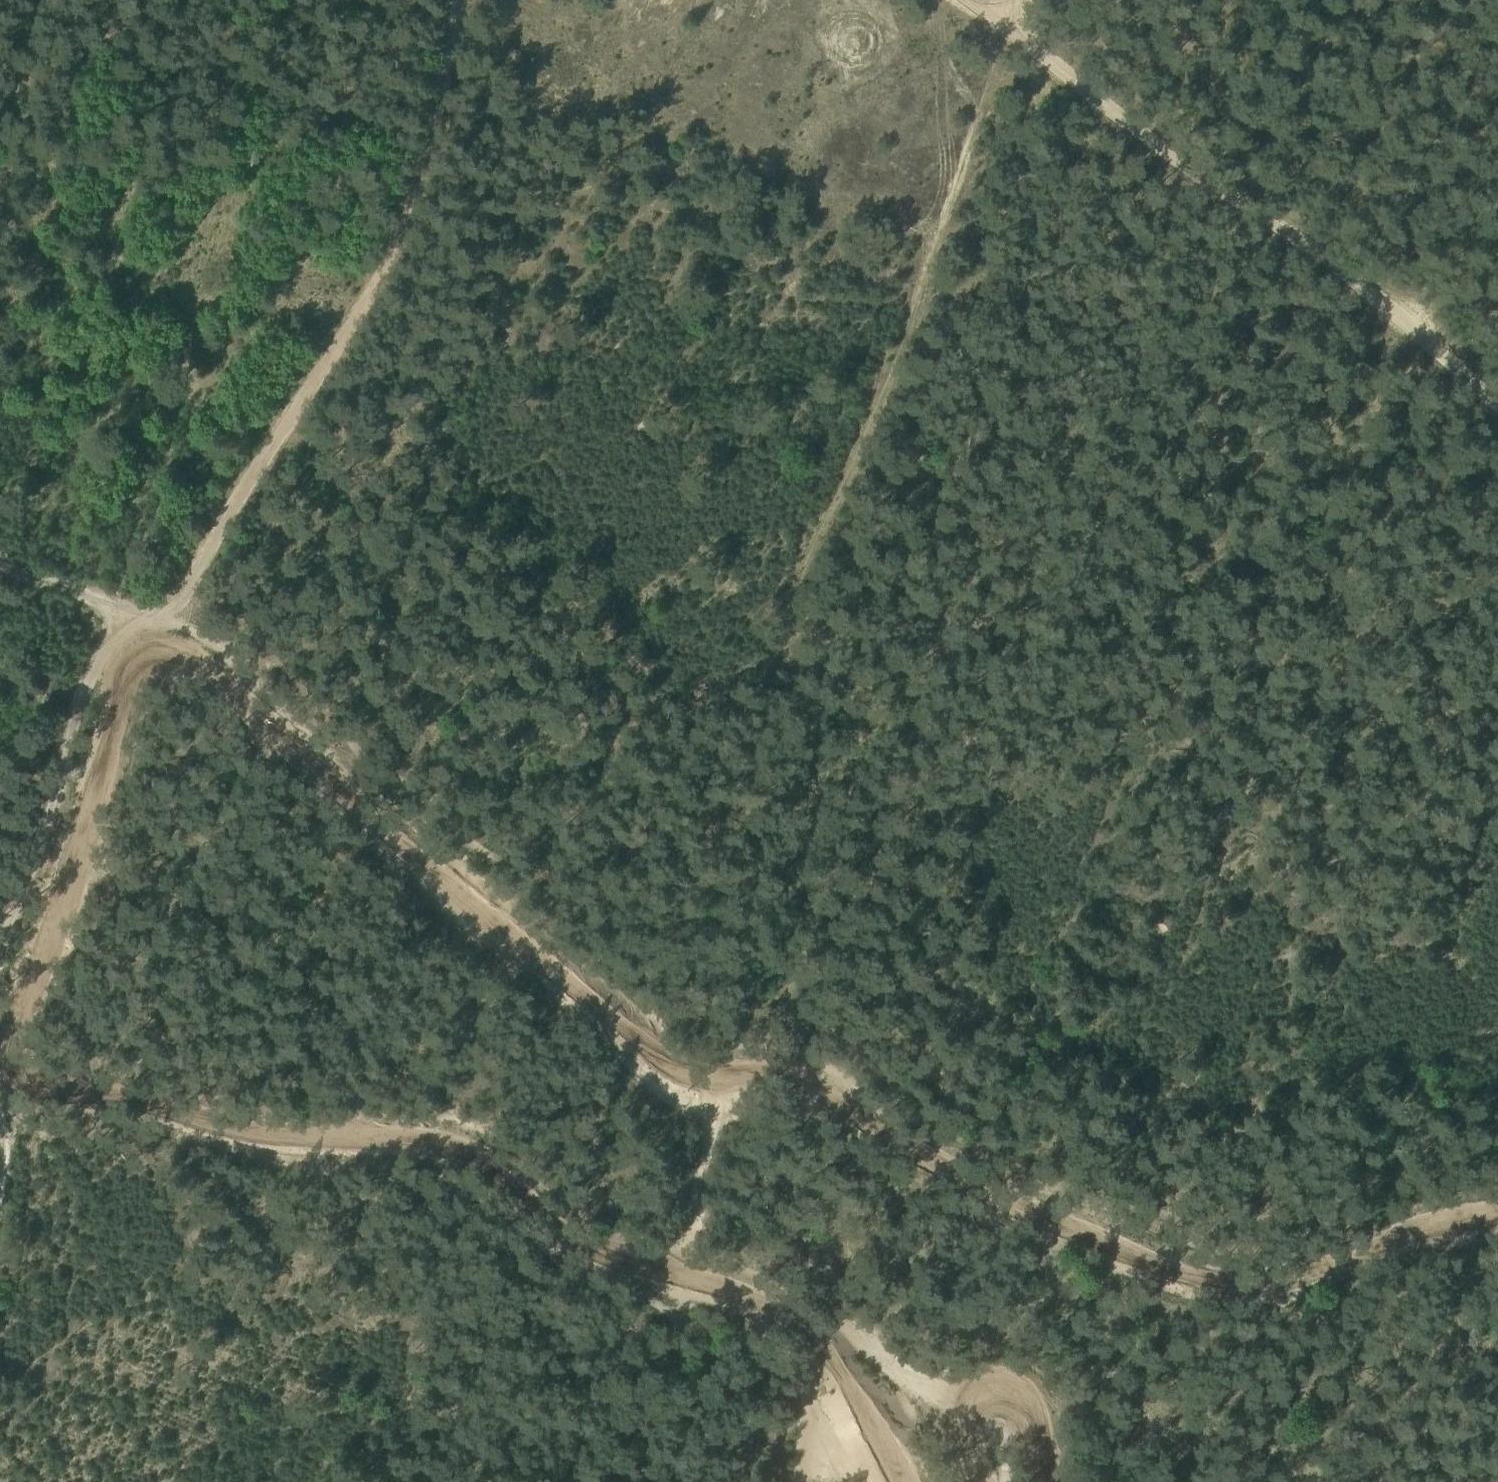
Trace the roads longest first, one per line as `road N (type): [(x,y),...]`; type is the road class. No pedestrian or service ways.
road 1 (track): [(0,563),(116,604),(151,595),(180,575),(342,350),(400,236),(423,183),(460,0)]
road 2 (track): [(972,0),(1236,204),(1339,268),(1497,410)]

